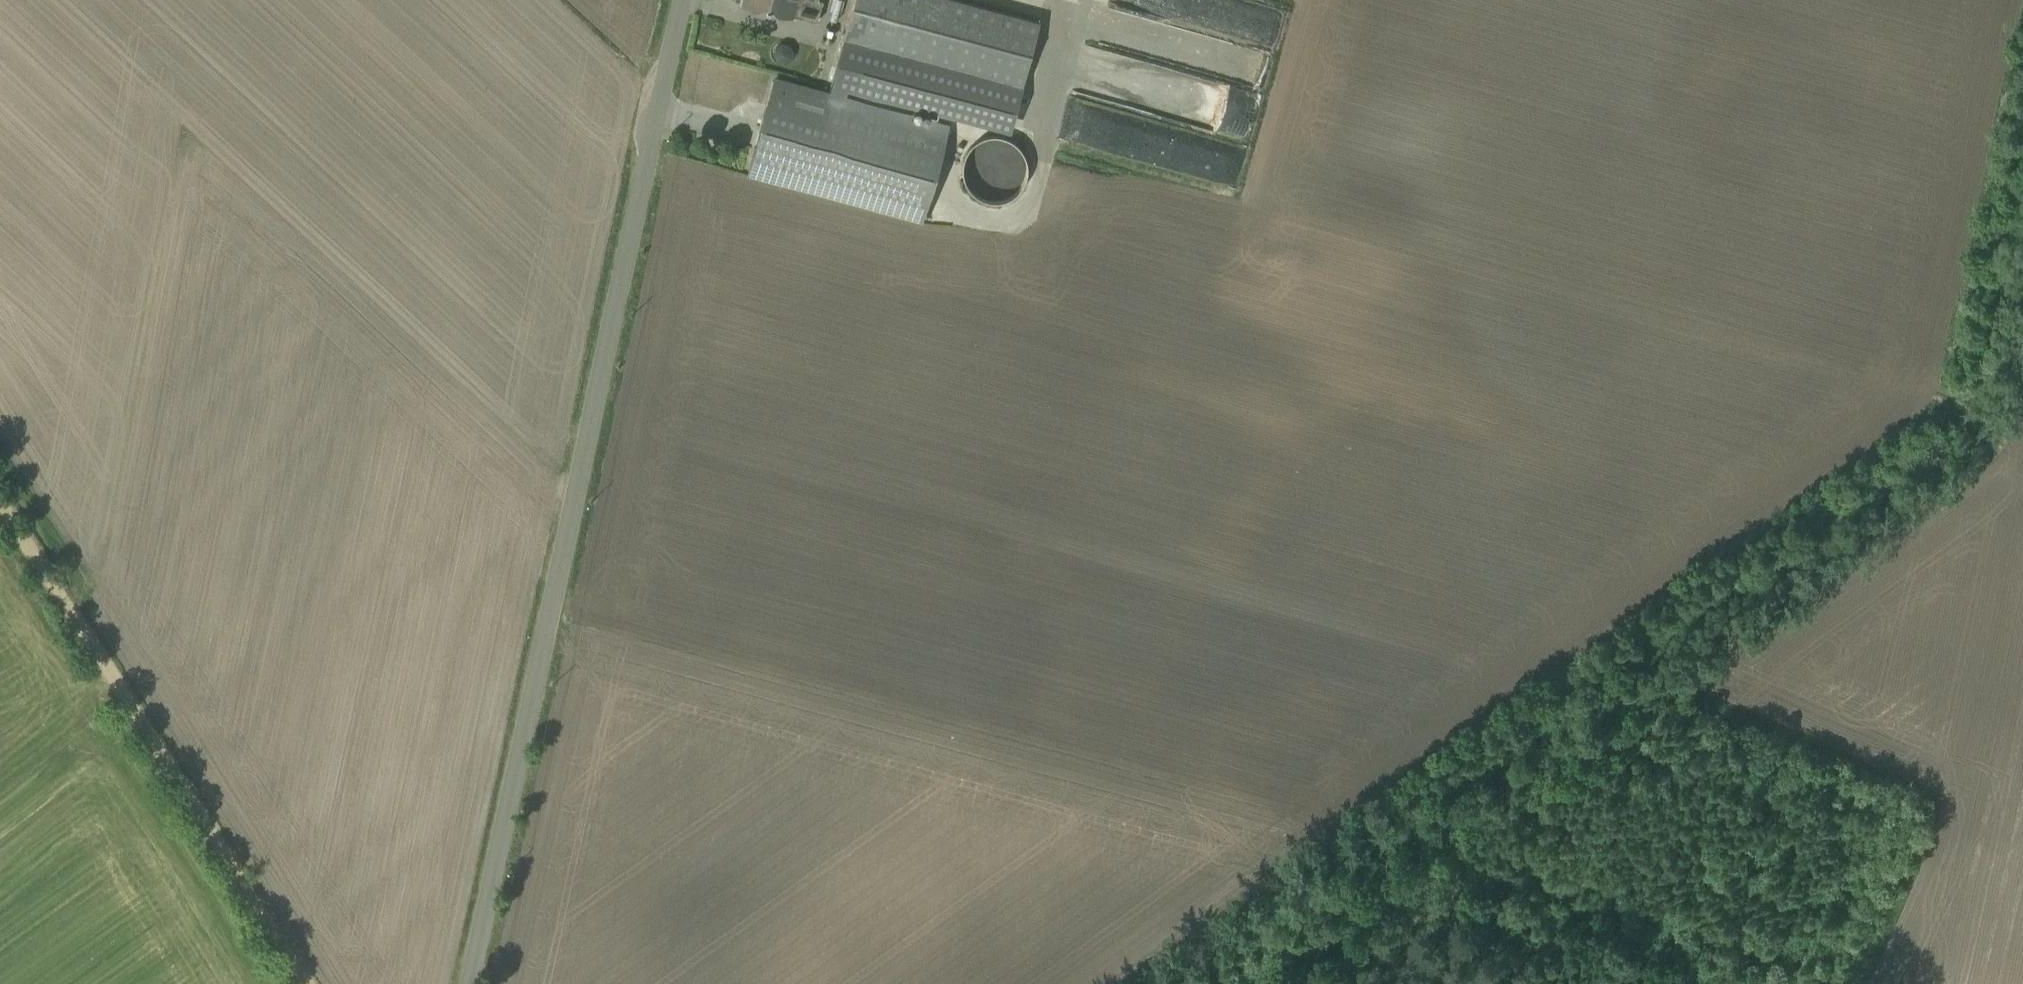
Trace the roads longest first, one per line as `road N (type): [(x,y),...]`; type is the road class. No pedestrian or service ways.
road 1 (unclassified): [(470,983),(682,0)]
road 2 (unclassified): [(304,983),(0,511)]

